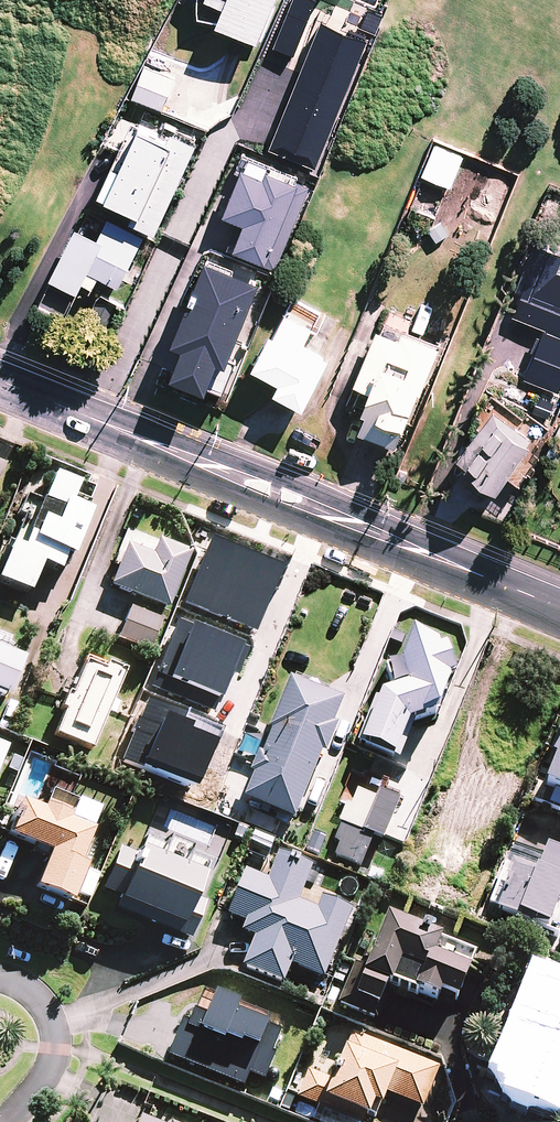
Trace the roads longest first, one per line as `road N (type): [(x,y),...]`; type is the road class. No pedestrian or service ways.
road 1 (tertiary): [(0,380),(559,608)]
road 2 (residential): [(0,978),(32,989),(59,1044),(10,1121)]

